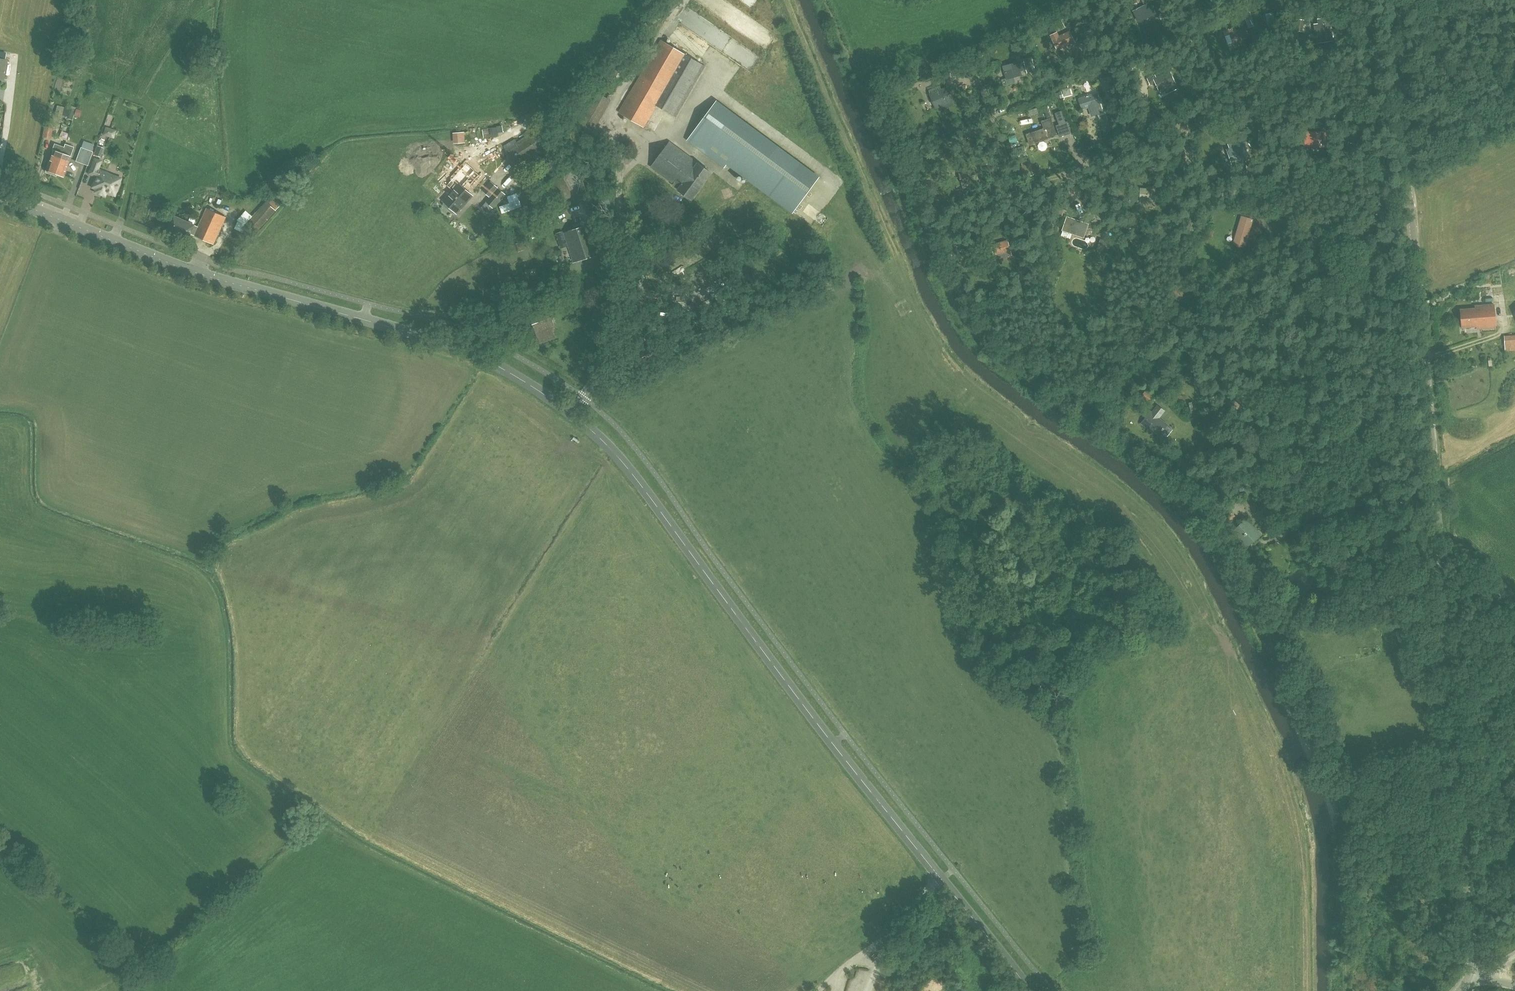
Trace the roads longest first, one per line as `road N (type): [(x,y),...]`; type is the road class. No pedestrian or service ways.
road 1 (unclassified): [(1468,979),(1472,957),(1393,0)]
road 2 (secondary): [(1030,990),(635,478),(574,416)]
road 3 (secondary): [(574,416),(525,380),(440,340),(177,263),(0,196)]
road 4 (track): [(1400,82),(1269,82),(1036,186),(1027,186),(993,103)]
road 5 (residential): [(586,400),(600,353),(609,256),(556,145),(552,114),(680,0)]

